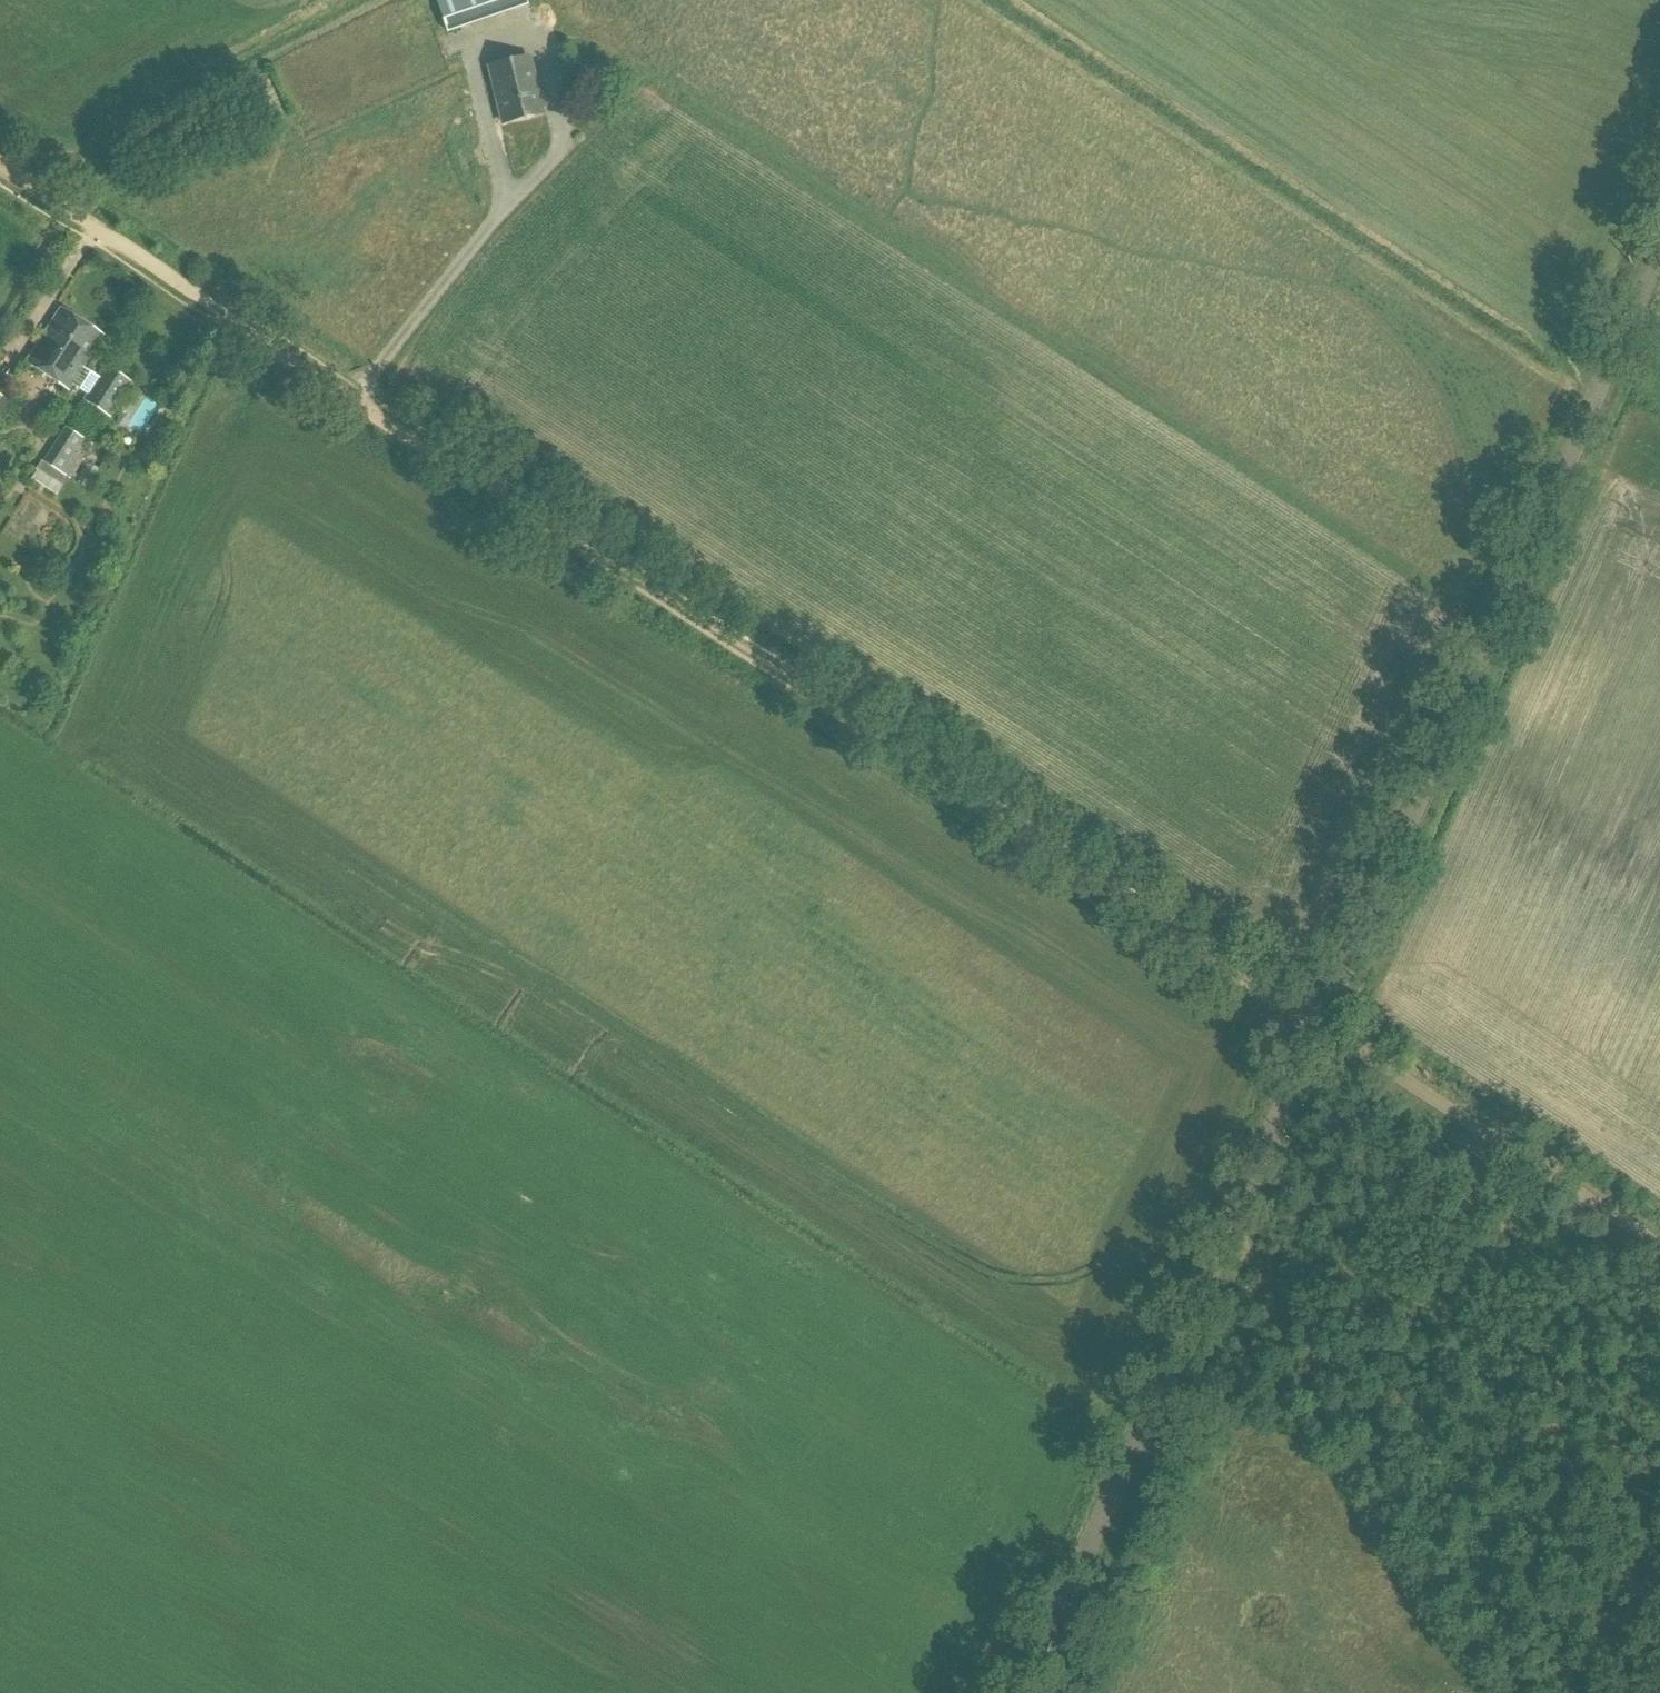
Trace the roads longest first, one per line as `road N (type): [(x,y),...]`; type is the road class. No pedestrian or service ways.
road 1 (track): [(1326,1035),(0,167)]
road 2 (unclassified): [(1326,1035),(1659,229)]
road 3 (unclassified): [(1030,1692),(1326,1035)]
road 4 (unclassified): [(1659,1246),(1326,1035)]

